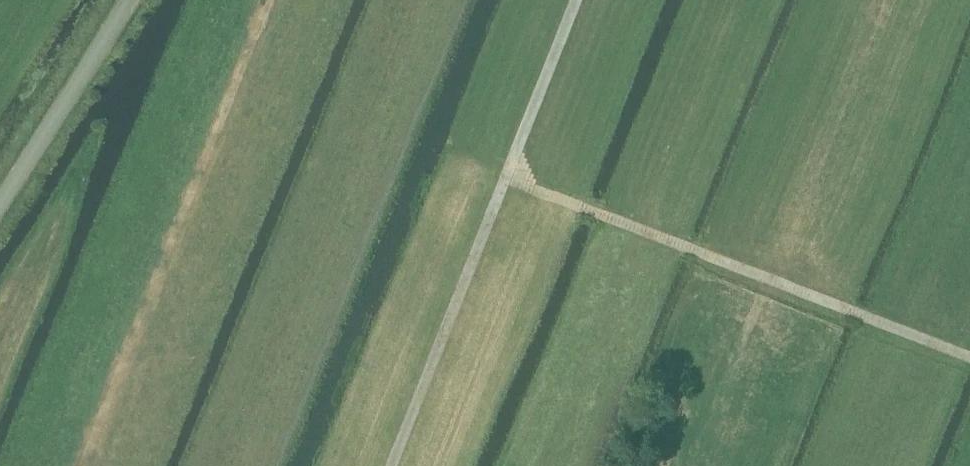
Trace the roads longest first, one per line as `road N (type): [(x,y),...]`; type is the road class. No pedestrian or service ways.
road 1 (track): [(391,465),(576,0)]
road 2 (track): [(508,174),(969,355)]
road 3 (unclassified): [(0,212),(136,0)]

